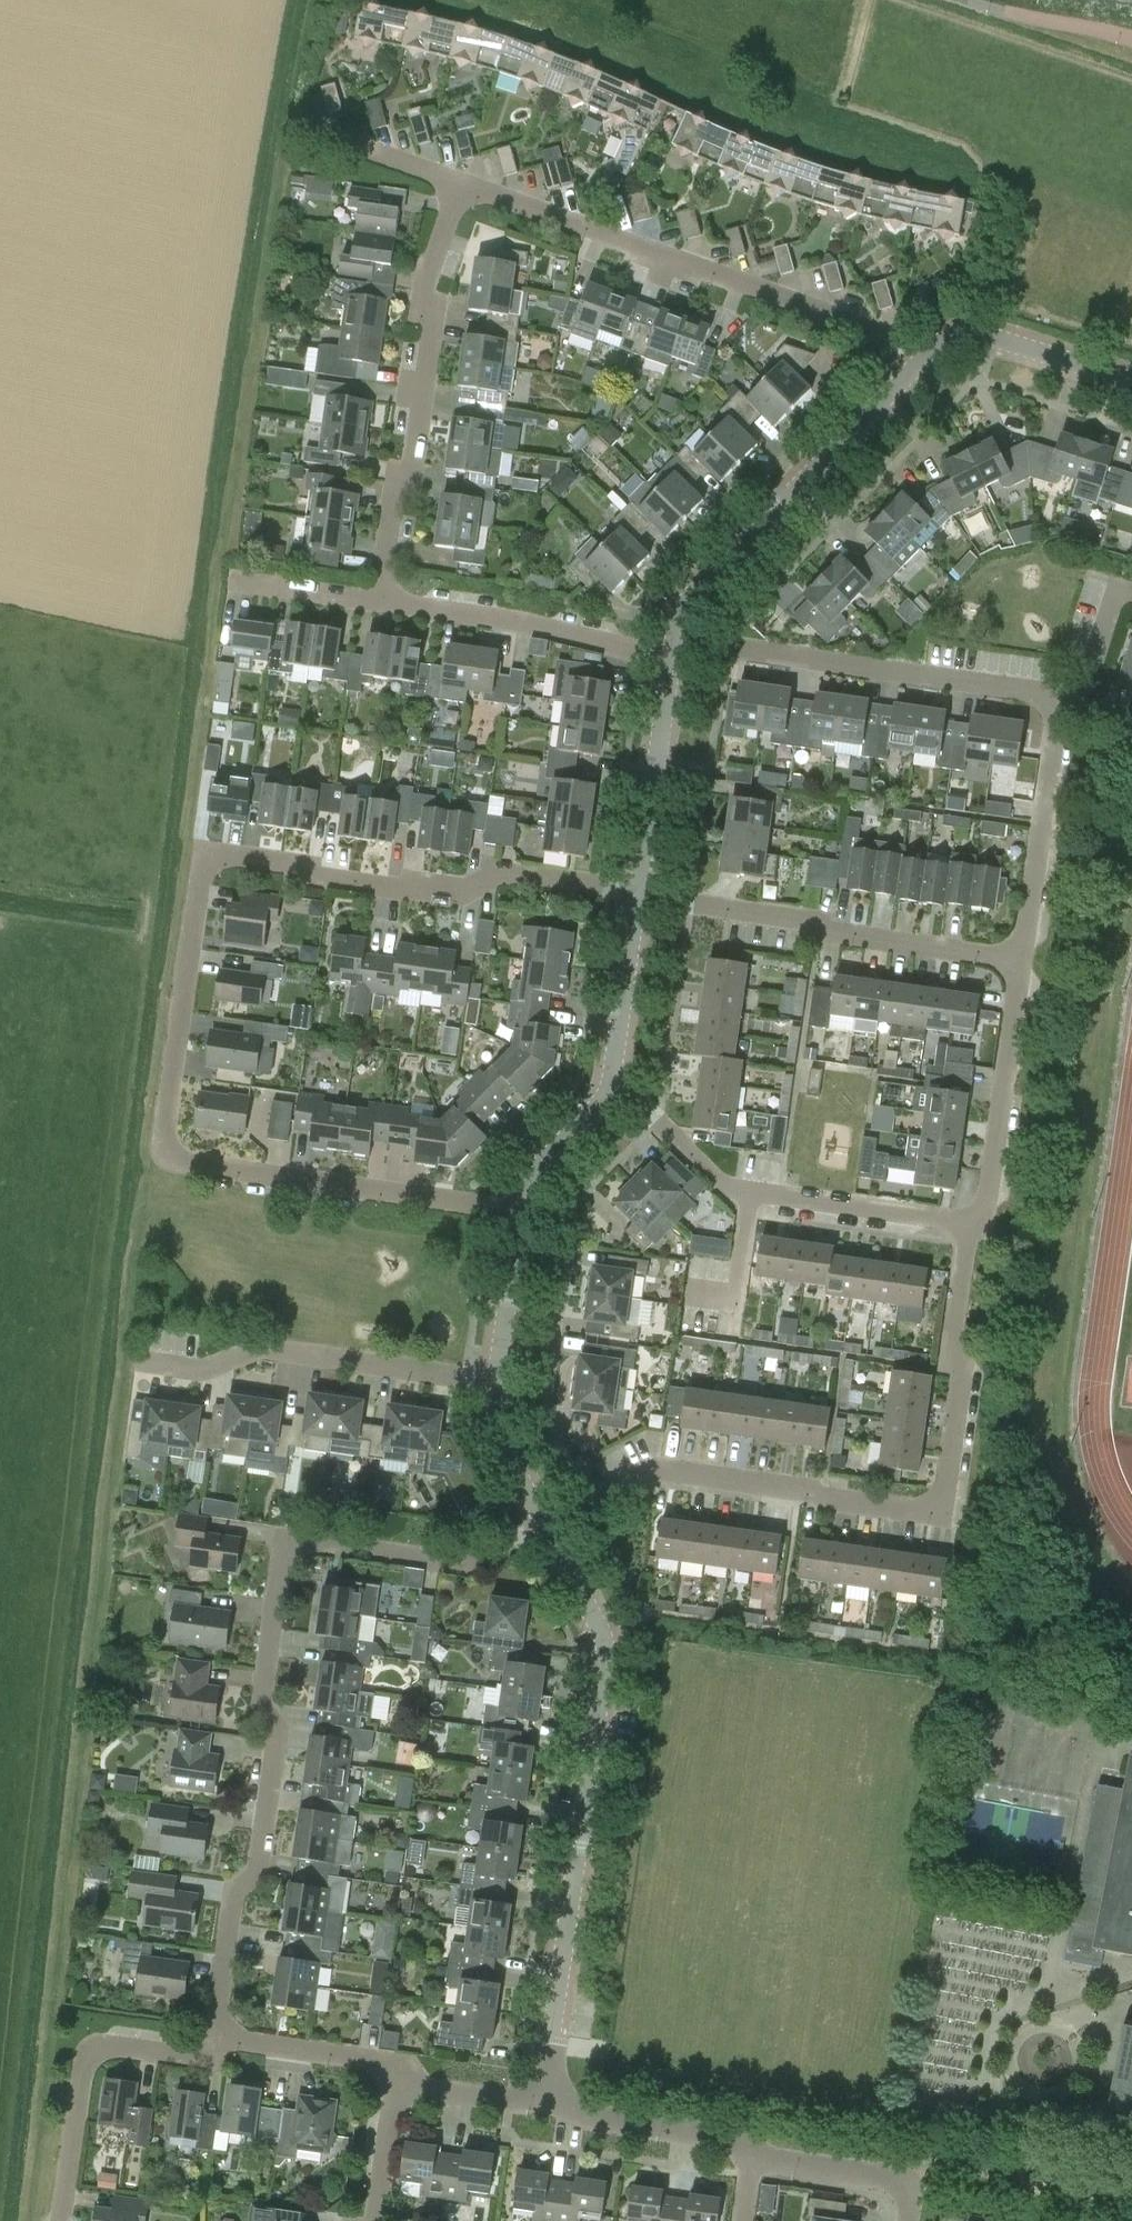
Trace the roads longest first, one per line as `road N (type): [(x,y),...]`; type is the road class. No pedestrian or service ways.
road 1 (residential): [(520,1210),(178,1159),(166,1137),(208,858),(231,854),(480,886),(535,881),(637,894)]
road 2 (residential): [(223,2040),(236,1896),(263,1862),(282,1719),(269,1691),(290,1543),(319,1539),(483,1559),(544,1526)]
road 3 (residential): [(544,1526),(656,1468),(938,1508),(953,1494),(969,1389),(959,1340),(980,1227)]
road 4 (residential): [(1028,955),(1061,719),(1049,689),(673,639)]
road 5 (residential): [(545,2104),(606,1652),(544,1526)]
road 6 (residential): [(925,355),(462,183)]
road 7 (residential): [(378,604),(394,492),(414,464),(433,326),(422,292),(462,183)]
road 8 (residential): [(1028,955),(637,894)]
road 9 (residential): [(673,639),(682,607),(925,355)]
road 10 (residential): [(496,1382),(263,1347),(205,1371),(144,1363)]
road 11 (residential): [(65,2220),(90,2059),(101,2045),(170,2053),(223,2040)]
road 12 (residential): [(672,656),(378,604)]
road 13 (residential): [(980,1227),(994,1195),(1028,955)]
road 14 (residential): [(637,894),(672,656)]
road 15 (residential): [(980,1227),(752,1195)]
road 16 (residential): [(759,2154),(747,2139),(715,2132),(545,2104)]
road 17 (unclassified): [(1131,382),(972,333),(942,339),(925,355)]
road 18 (residential): [(902,2220),(909,2179),(759,2154)]
road 19 (residential): [(223,2040),(385,2064),(394,2087)]
road 20 (residential): [(612,1080),(637,894)]
road 21 (residential): [(752,1195),(724,1181),(612,1080)]
road 22 (residential): [(496,1382),(520,1210)]
road 23 (residential): [(462,183),(299,124)]
road 24 (residential): [(520,1210),(529,1180),(600,1105),(612,1080)]
road 25 (residential): [(544,1526),(500,1438),(496,1382)]
road 26 (residential): [(545,2104),(394,2087)]
road 27 (residential): [(378,604),(231,581)]
road 28 (residential): [(698,1304),(725,1309),(738,1293),(752,1195)]
road 29 (residential): [(377,2220),(394,2087)]

